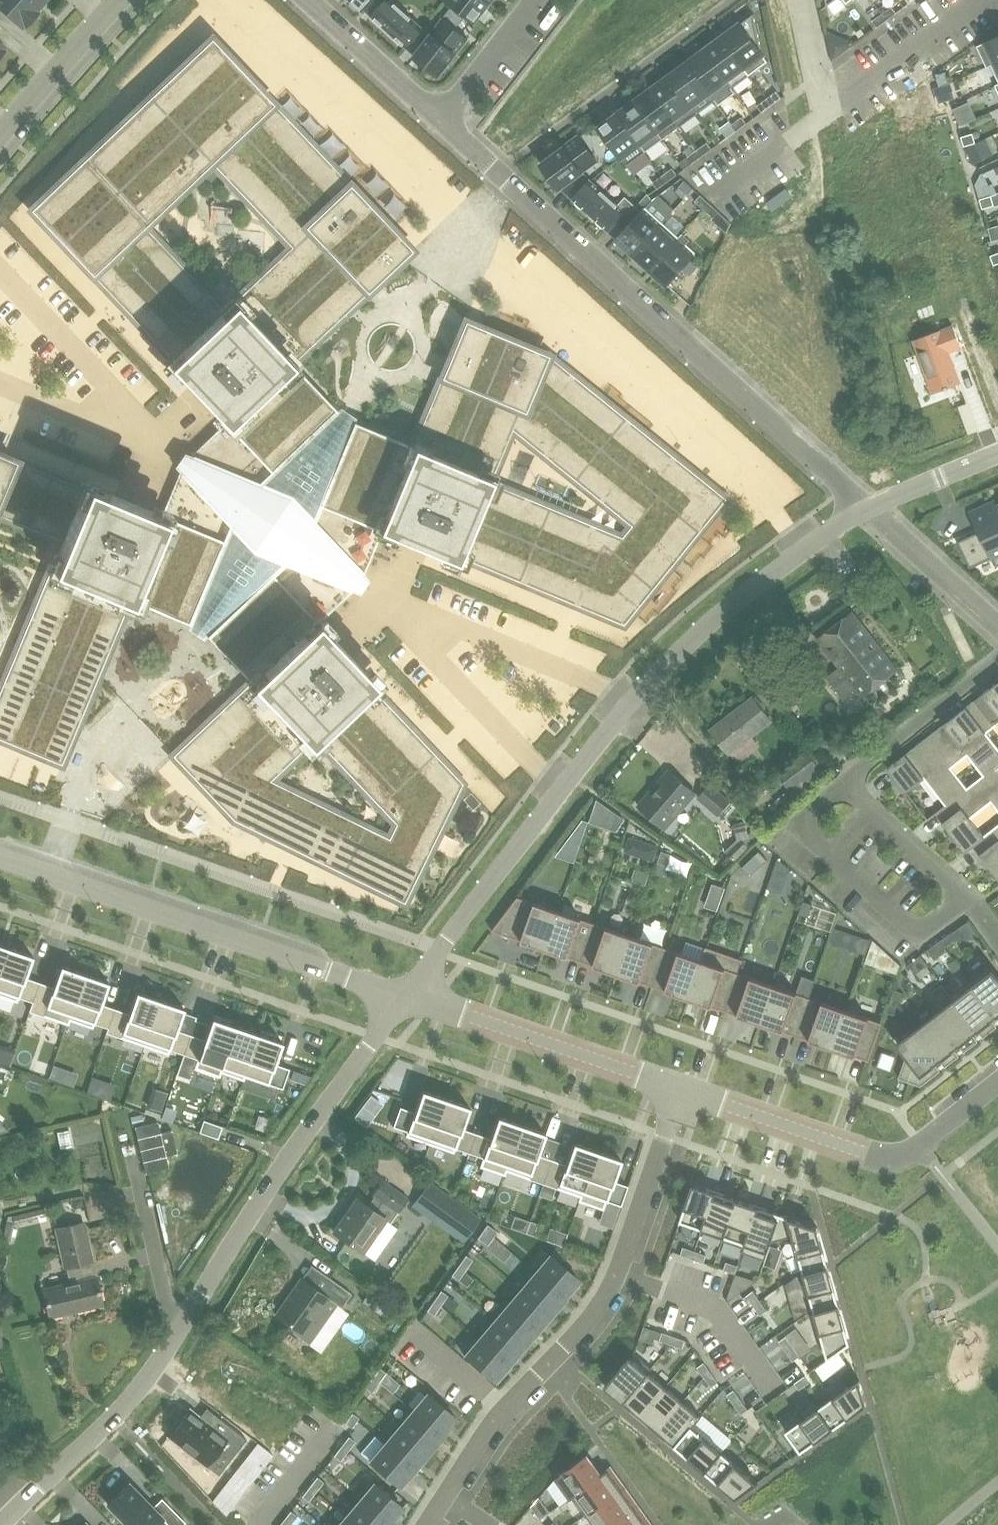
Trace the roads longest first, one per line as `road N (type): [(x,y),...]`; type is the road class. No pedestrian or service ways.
road 1 (residential): [(405,995),(649,682),(803,548),(871,508)]
road 2 (residential): [(425,1524),(503,1407),(606,1292),(683,1088)]
road 3 (residential): [(432,121),(804,450)]
road 4 (unclassified): [(405,995),(0,857)]
road 5 (residential): [(175,1336),(281,1168),(405,995)]
road 6 (residential): [(821,117),(874,367),(804,450)]
road 7 (unclassified): [(683,1088),(405,995)]
road 8 (residential): [(844,784),(798,824),(919,936),(964,897)]
road 9 (residential): [(0,1524),(127,1402),(175,1336)]
road 10 (residential): [(175,1336),(118,1108)]
road 11 (residential): [(997,650),(844,784)]
road 12 (unclassified): [(872,1155),(683,1088)]
road 13 (residential): [(979,0),(821,117)]
road 14 (tertiary): [(128,0),(0,141)]
road 15 (residential): [(871,508),(997,634)]
road 16 (residential): [(304,0),(432,121)]
road 17 (residential): [(964,897),(844,784)]
road 18 (residential): [(432,121),(529,0)]
road 19 (residential): [(872,1155),(895,1158),(921,1146),(997,1087)]
road 20 (residential): [(997,452),(871,508)]
road 21 (residential): [(821,117),(714,196)]

